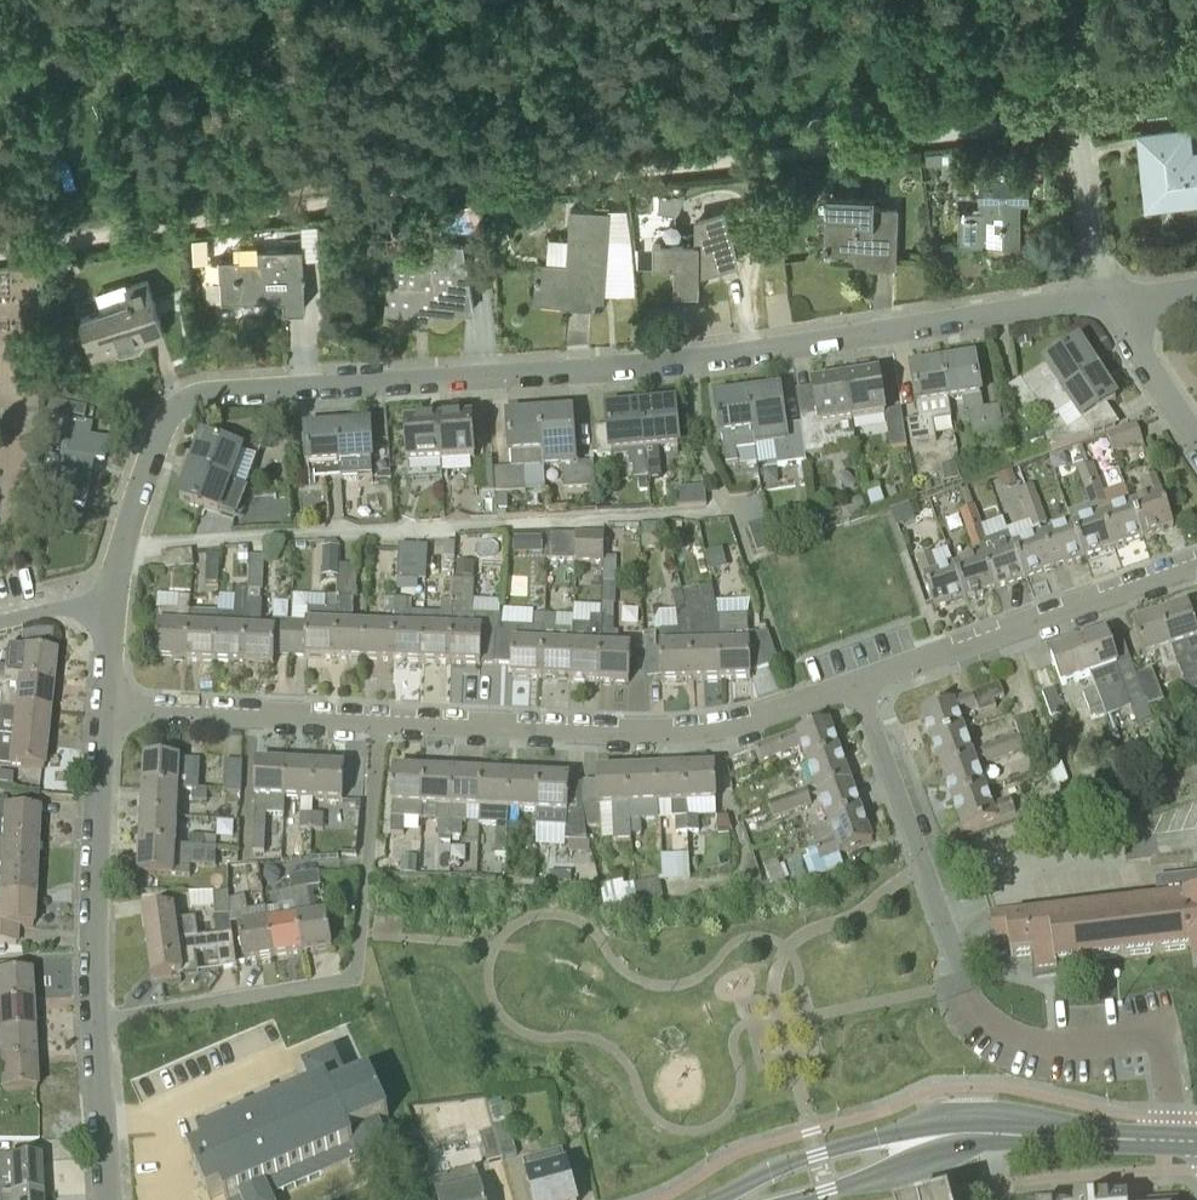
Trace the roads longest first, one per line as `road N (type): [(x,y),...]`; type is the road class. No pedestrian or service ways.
road 1 (unclassified): [(113,603),(158,436),(179,404),(199,394),(690,360),(1105,298)]
road 2 (track): [(0,251),(1075,123)]
road 3 (unclassified): [(1169,1140),(1158,1039),(1047,1042),(1023,1038),(985,1012),(861,686)]
road 4 (unclassified): [(95,1019),(351,974),(381,720)]
road 5 (unclassified): [(381,720),(666,731),(776,714),(861,686)]
road 6 (unclassified): [(861,686),(1196,566)]
road 7 (unclassified): [(95,1019),(106,705)]
road 8 (unclassified): [(106,705),(381,720)]
road 9 (tertiary): [(977,1133),(921,1129),(876,1137),(789,1161),(715,1199)]
road 10 (tertiary): [(793,1199),(977,1133)]
road 11 (tertiary): [(977,1133),(1169,1140)]
road 12 (unclassified): [(108,1199),(95,1019)]
road 13 (unclassified): [(1105,298),(1075,123)]
road 14 (unclassified): [(1196,442),(1105,298)]

